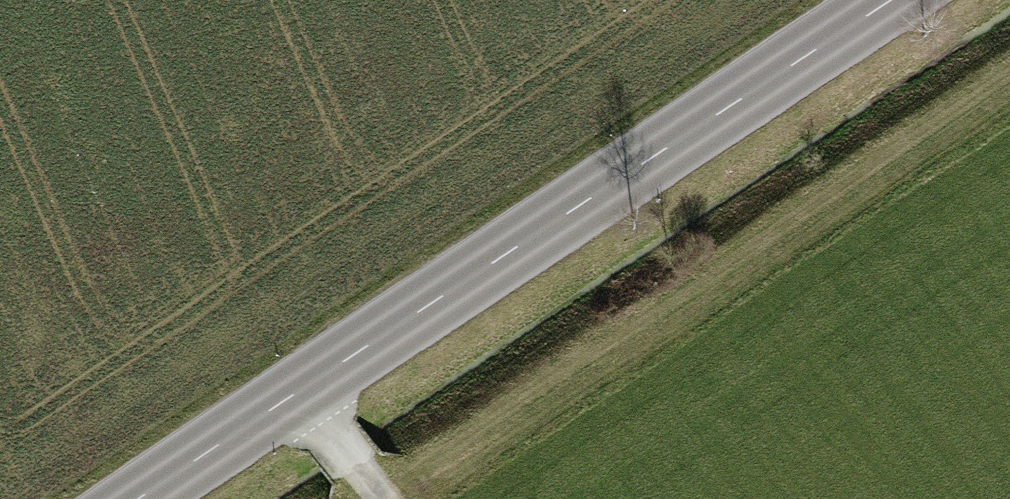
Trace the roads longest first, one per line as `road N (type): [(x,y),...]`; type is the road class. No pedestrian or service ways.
road 1 (secondary): [(136,498),(887,0)]
road 2 (track): [(388,498),(1009,85)]
road 3 (track): [(390,498),(304,384)]

